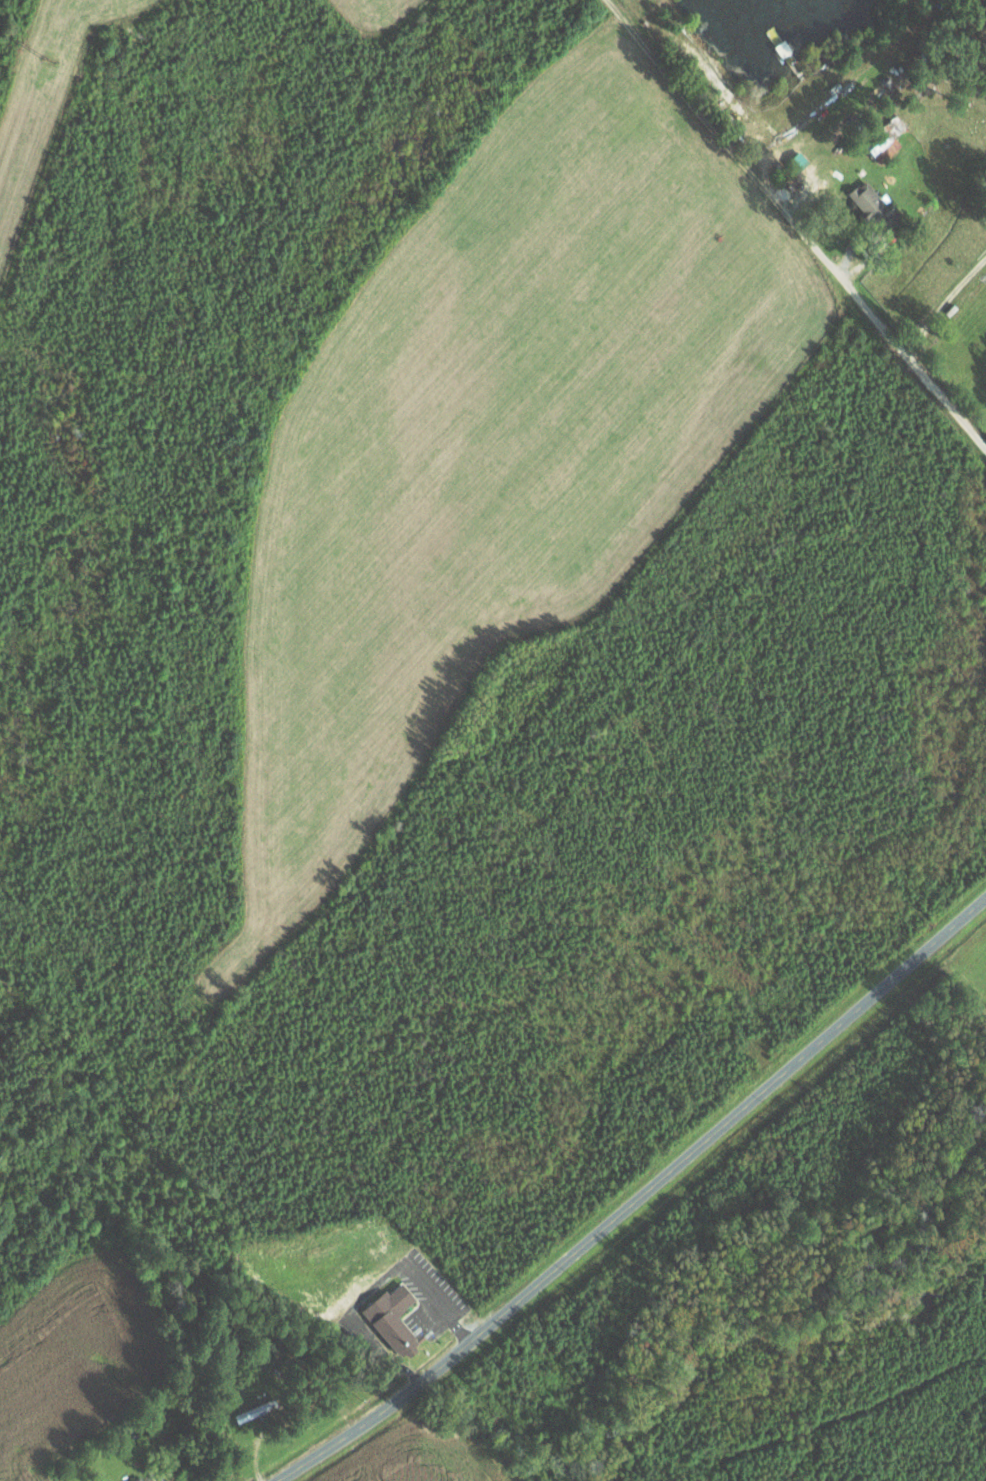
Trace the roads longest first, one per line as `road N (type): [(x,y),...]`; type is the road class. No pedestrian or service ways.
road 1 (tertiary): [(274,1480),(460,1350),(985,901)]

